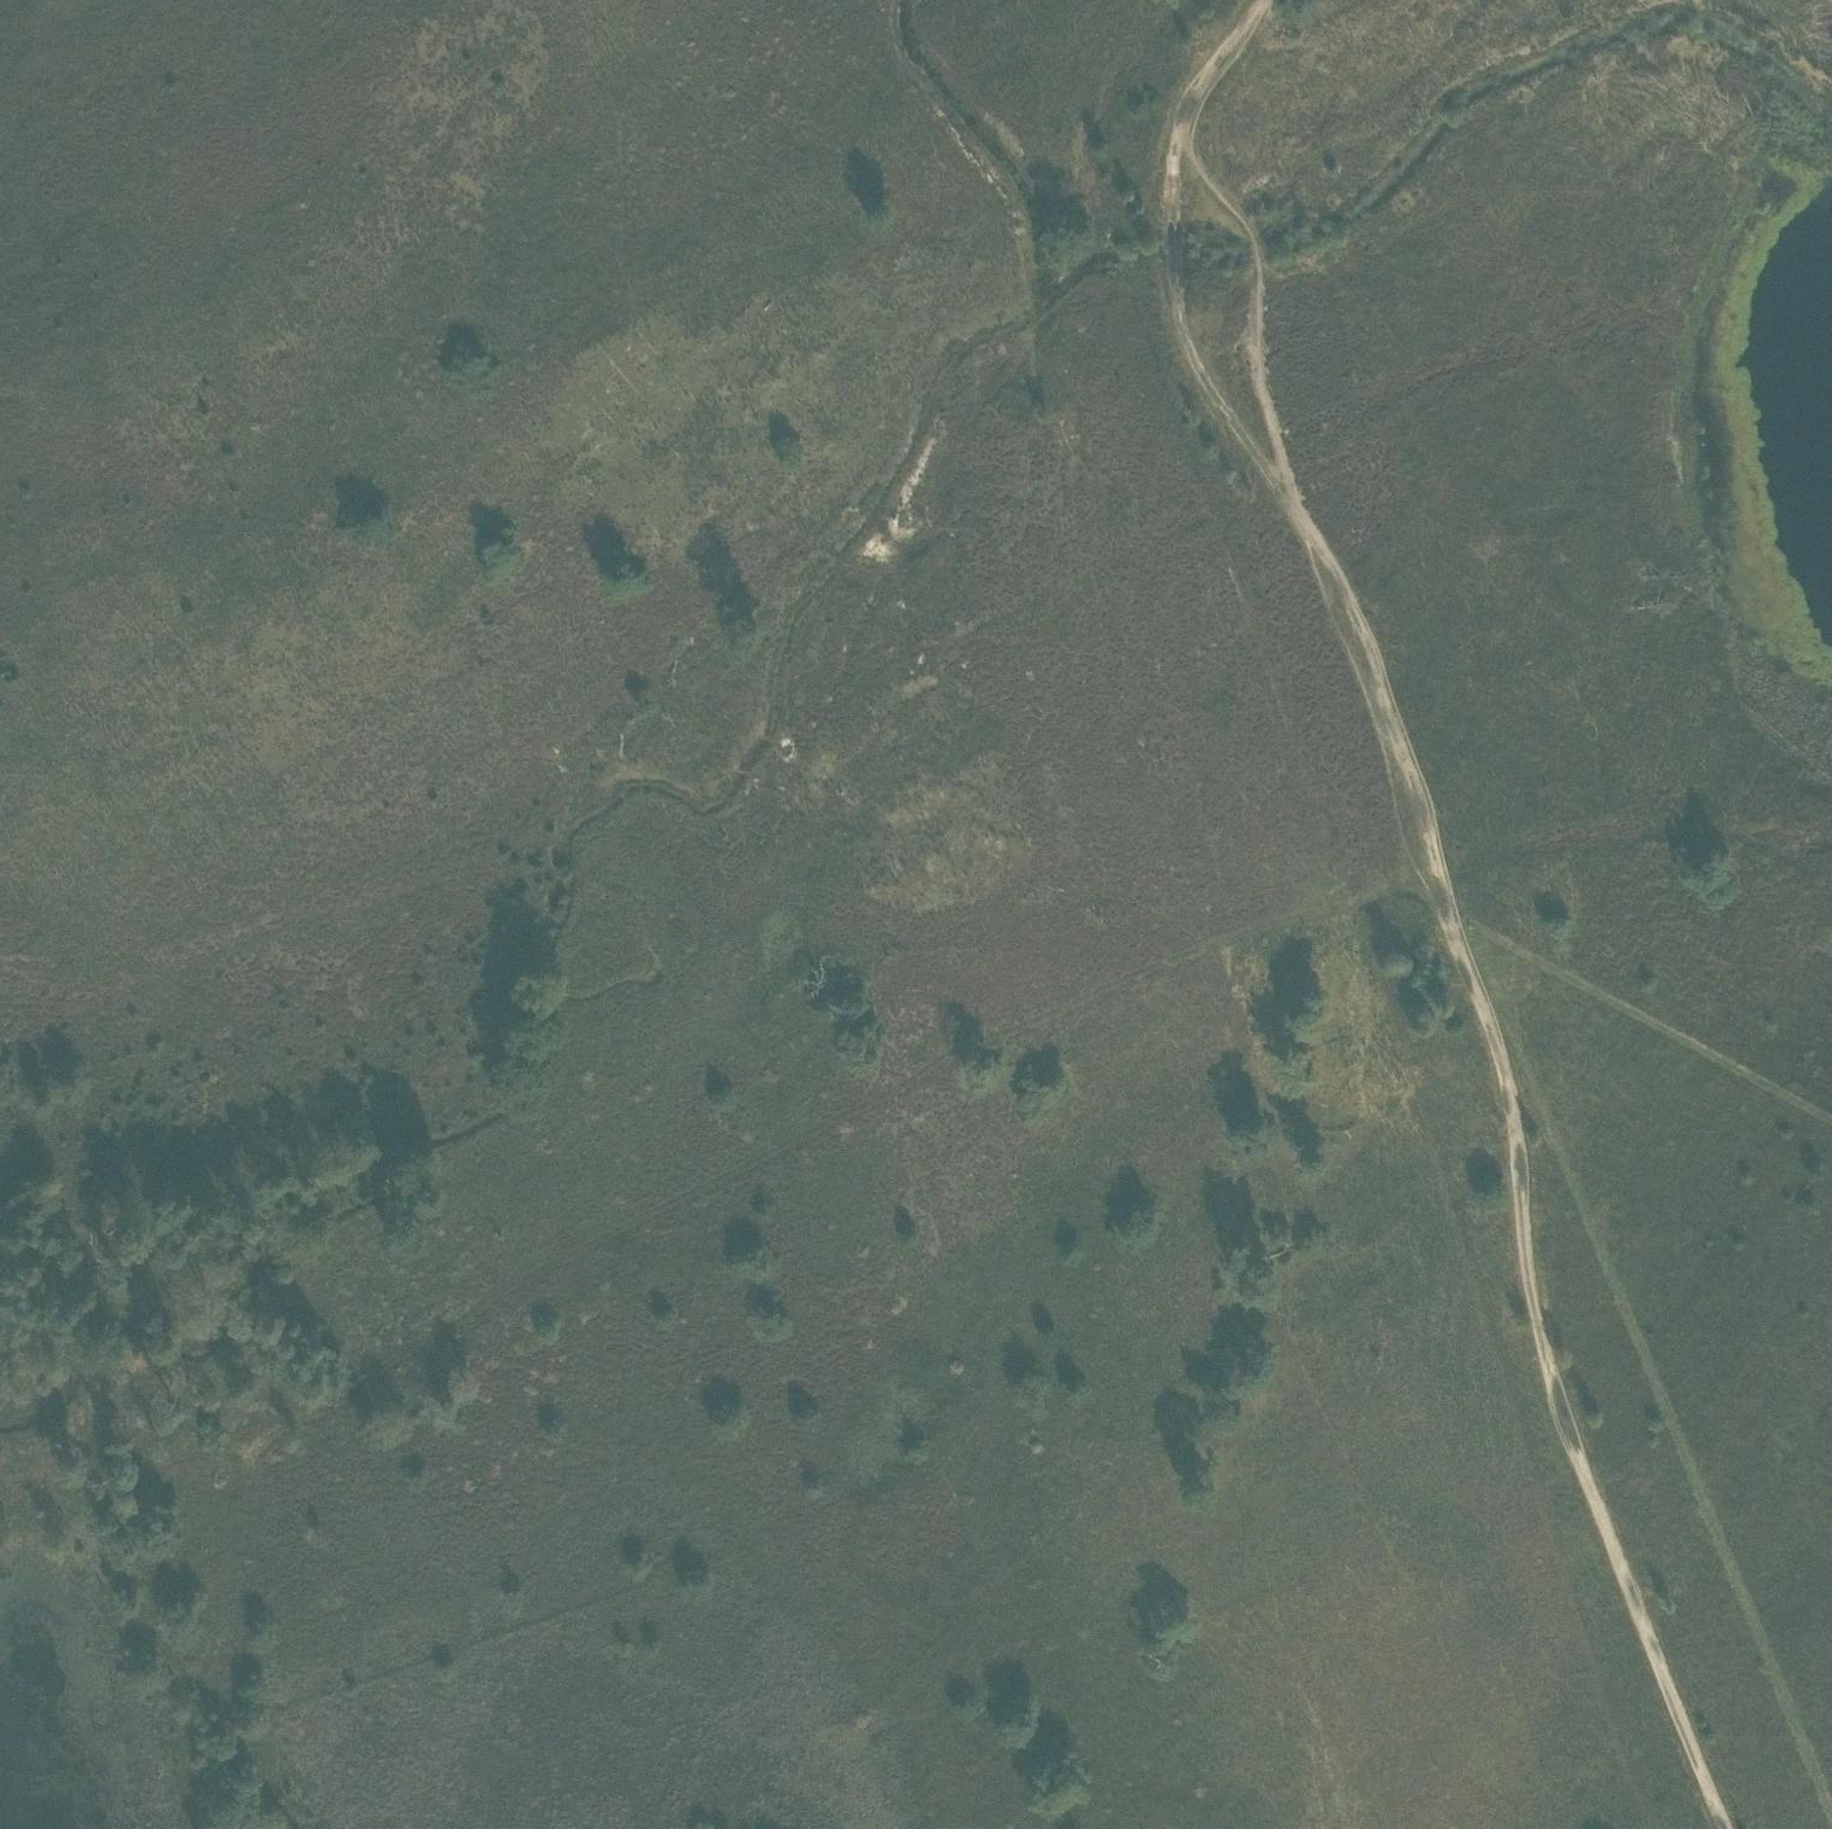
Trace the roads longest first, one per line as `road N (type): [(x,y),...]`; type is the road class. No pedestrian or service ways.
road 1 (track): [(1294,510),(1339,591),(1409,781),(1512,1108),(1546,1354),(1650,1646),(1726,1828)]
road 2 (track): [(1177,122),(1177,313),(1186,344),(1294,510)]
road 3 (track): [(1251,0),(1177,122)]

